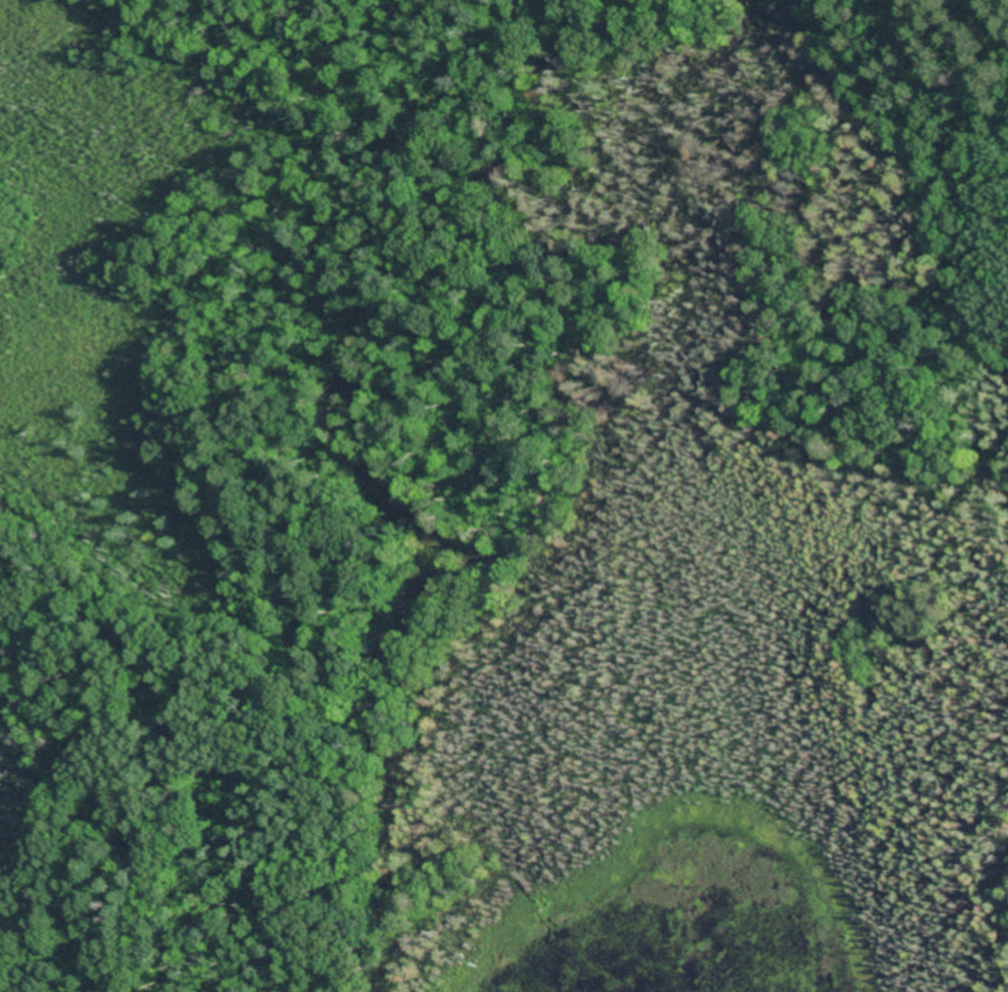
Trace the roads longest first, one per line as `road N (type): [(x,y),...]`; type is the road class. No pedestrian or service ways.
road 1 (residential): [(101,991),(158,759)]

